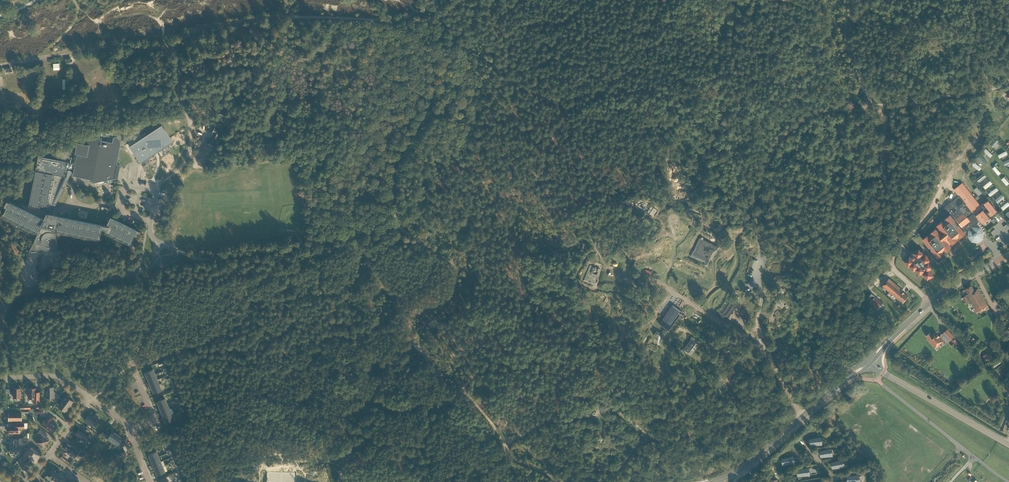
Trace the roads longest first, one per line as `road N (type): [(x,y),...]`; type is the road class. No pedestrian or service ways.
road 1 (track): [(291,18),(214,26),(160,47),(0,64)]
road 2 (track): [(155,192),(179,172),(190,146),(173,43)]
road 3 (tertiary): [(714,481),(755,460),(842,382)]
road 4 (track): [(883,108),(882,165),(893,202),(883,251),(892,264)]
road 5 (unclassified): [(1008,445),(872,362)]
road 6 (unclassified): [(946,183),(892,264),(930,303)]
road 7 (track): [(430,0),(405,15),(291,18)]
road 8 (unclassified): [(158,260),(140,270),(30,289)]

